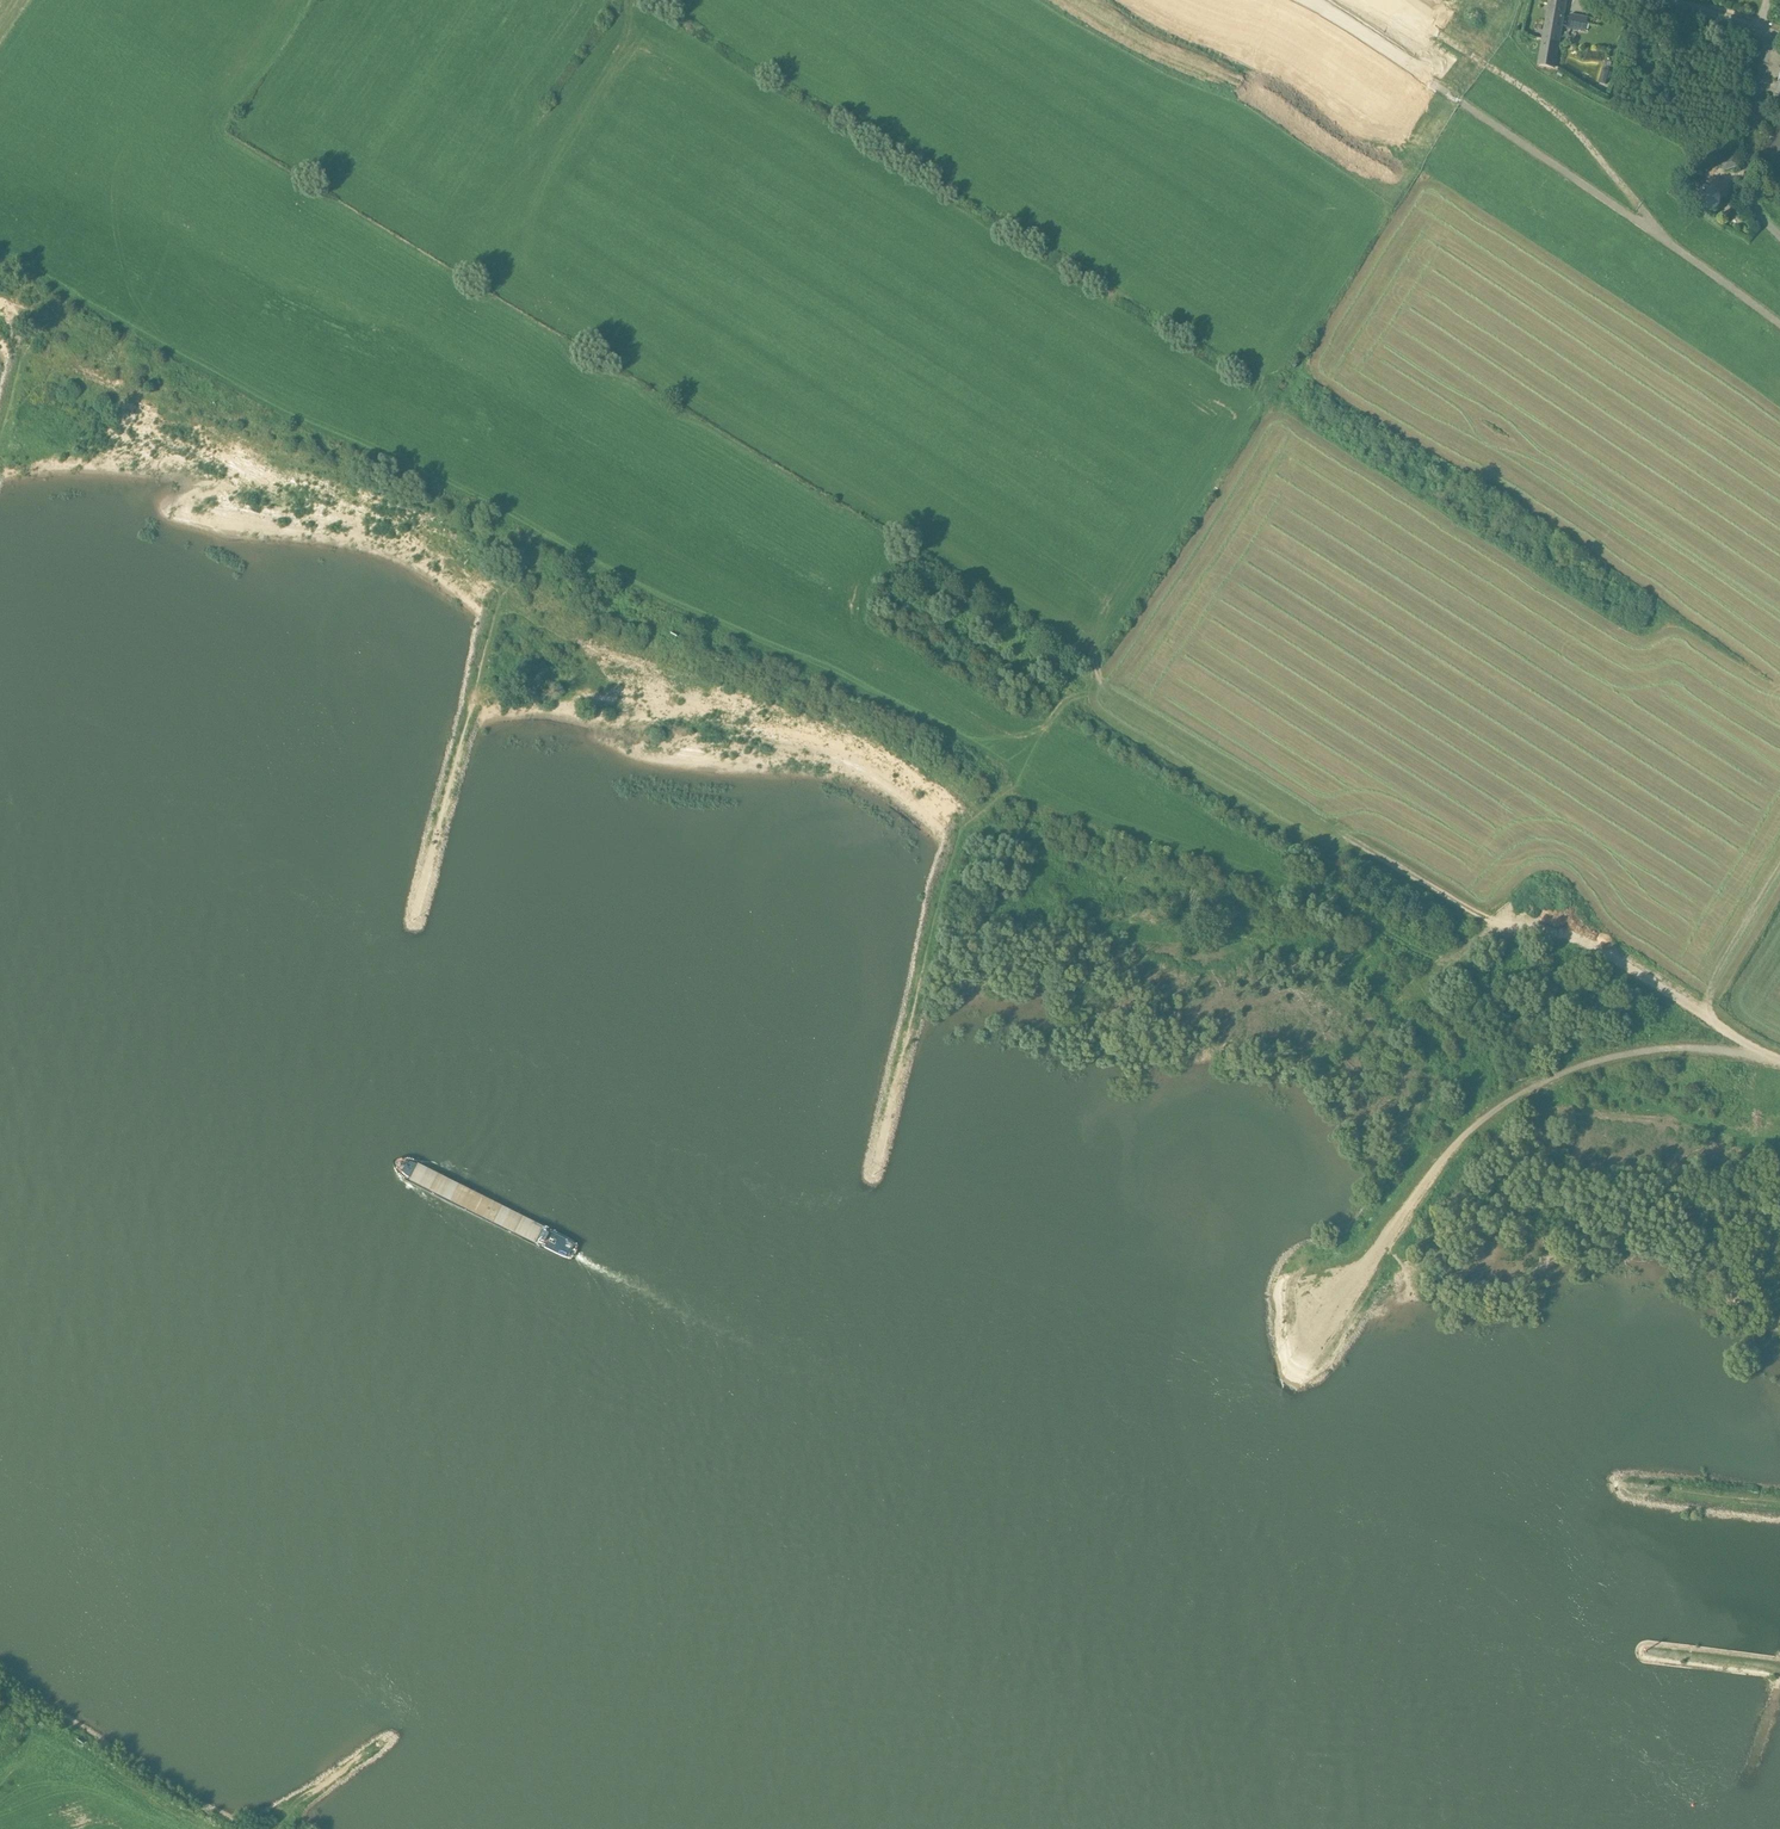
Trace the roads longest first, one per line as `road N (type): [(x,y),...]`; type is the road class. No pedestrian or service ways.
road 1 (track): [(1388,0),(1562,117),(1672,247)]
road 2 (unclassified): [(1769,33),(1751,175),(1758,210),(1779,236)]

